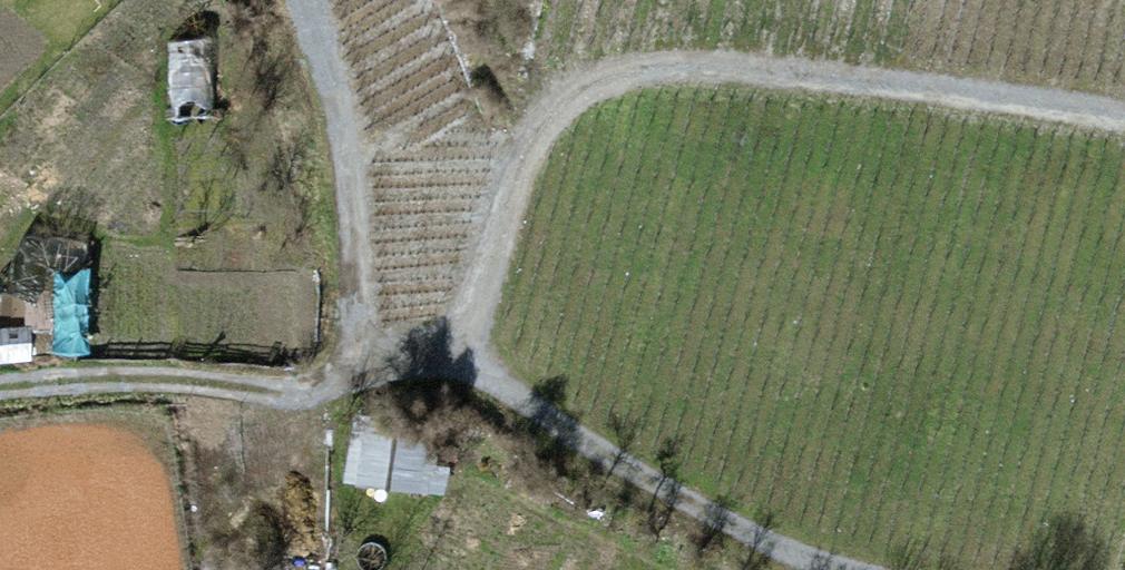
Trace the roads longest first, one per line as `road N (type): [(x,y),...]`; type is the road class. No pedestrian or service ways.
road 1 (track): [(458,364),(518,178),(552,117),(584,91),(644,73),(720,68),(1124,113)]
road 2 (track): [(0,389),(148,380),(280,393),(308,391),(339,366),(354,300),(352,158),(303,0)]
road 3 (track): [(458,364),(672,494),(830,569)]

